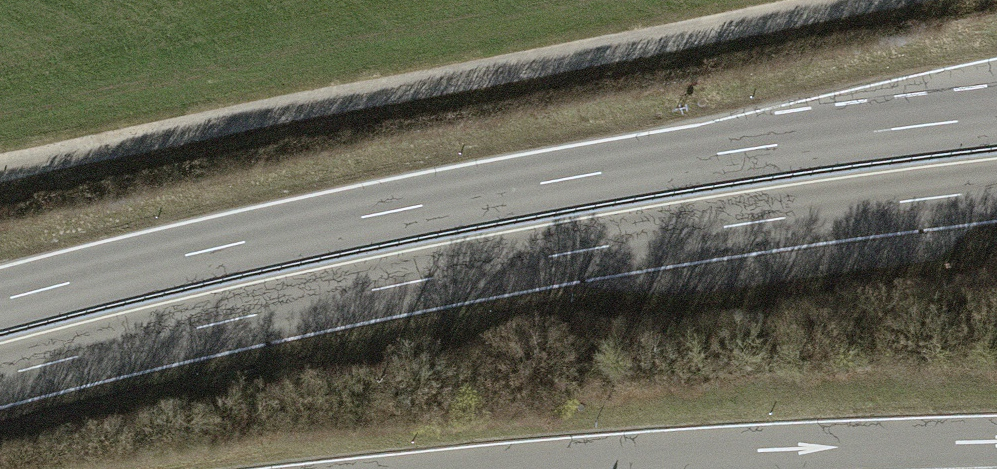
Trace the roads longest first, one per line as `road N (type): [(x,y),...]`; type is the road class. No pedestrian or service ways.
road 1 (trunk): [(0,376),(592,249),(996,191)]
road 2 (trunk): [(996,117),(583,175),(0,301)]
road 3 (track): [(0,167),(322,89),(877,0)]
road 4 (trunk): [(508,468),(996,441)]

